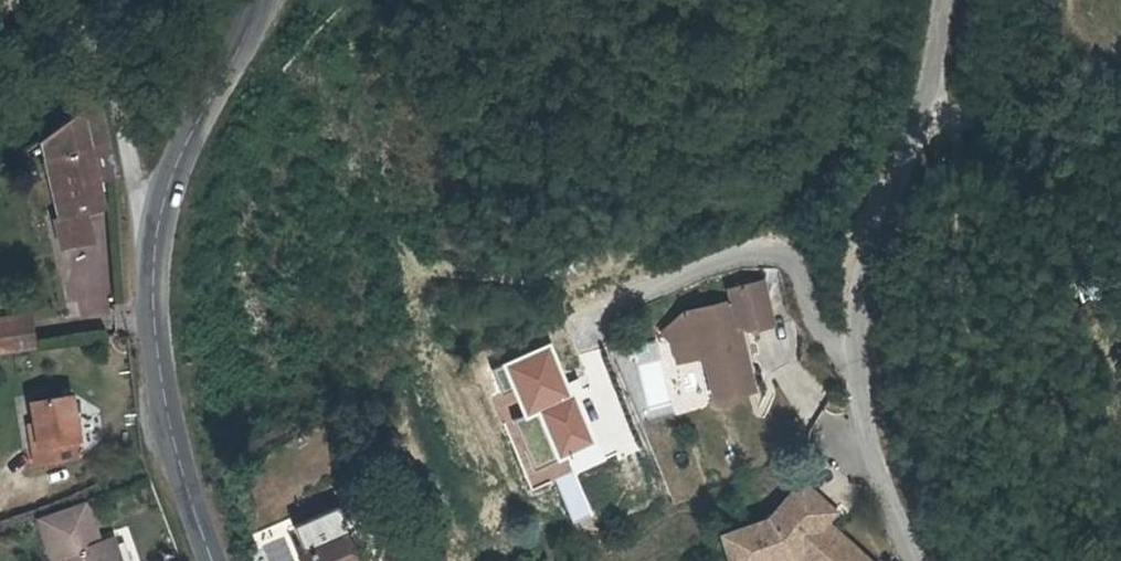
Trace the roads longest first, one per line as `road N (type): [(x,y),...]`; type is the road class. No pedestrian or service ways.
road 1 (tertiary): [(259,0),(241,49),(190,134),(152,238),(160,383),(212,560)]
road 2 (unclassified): [(944,0),(930,97),(868,250),(858,335),(868,450),(921,560)]
road 3 (track): [(152,238),(114,57),(86,0)]

